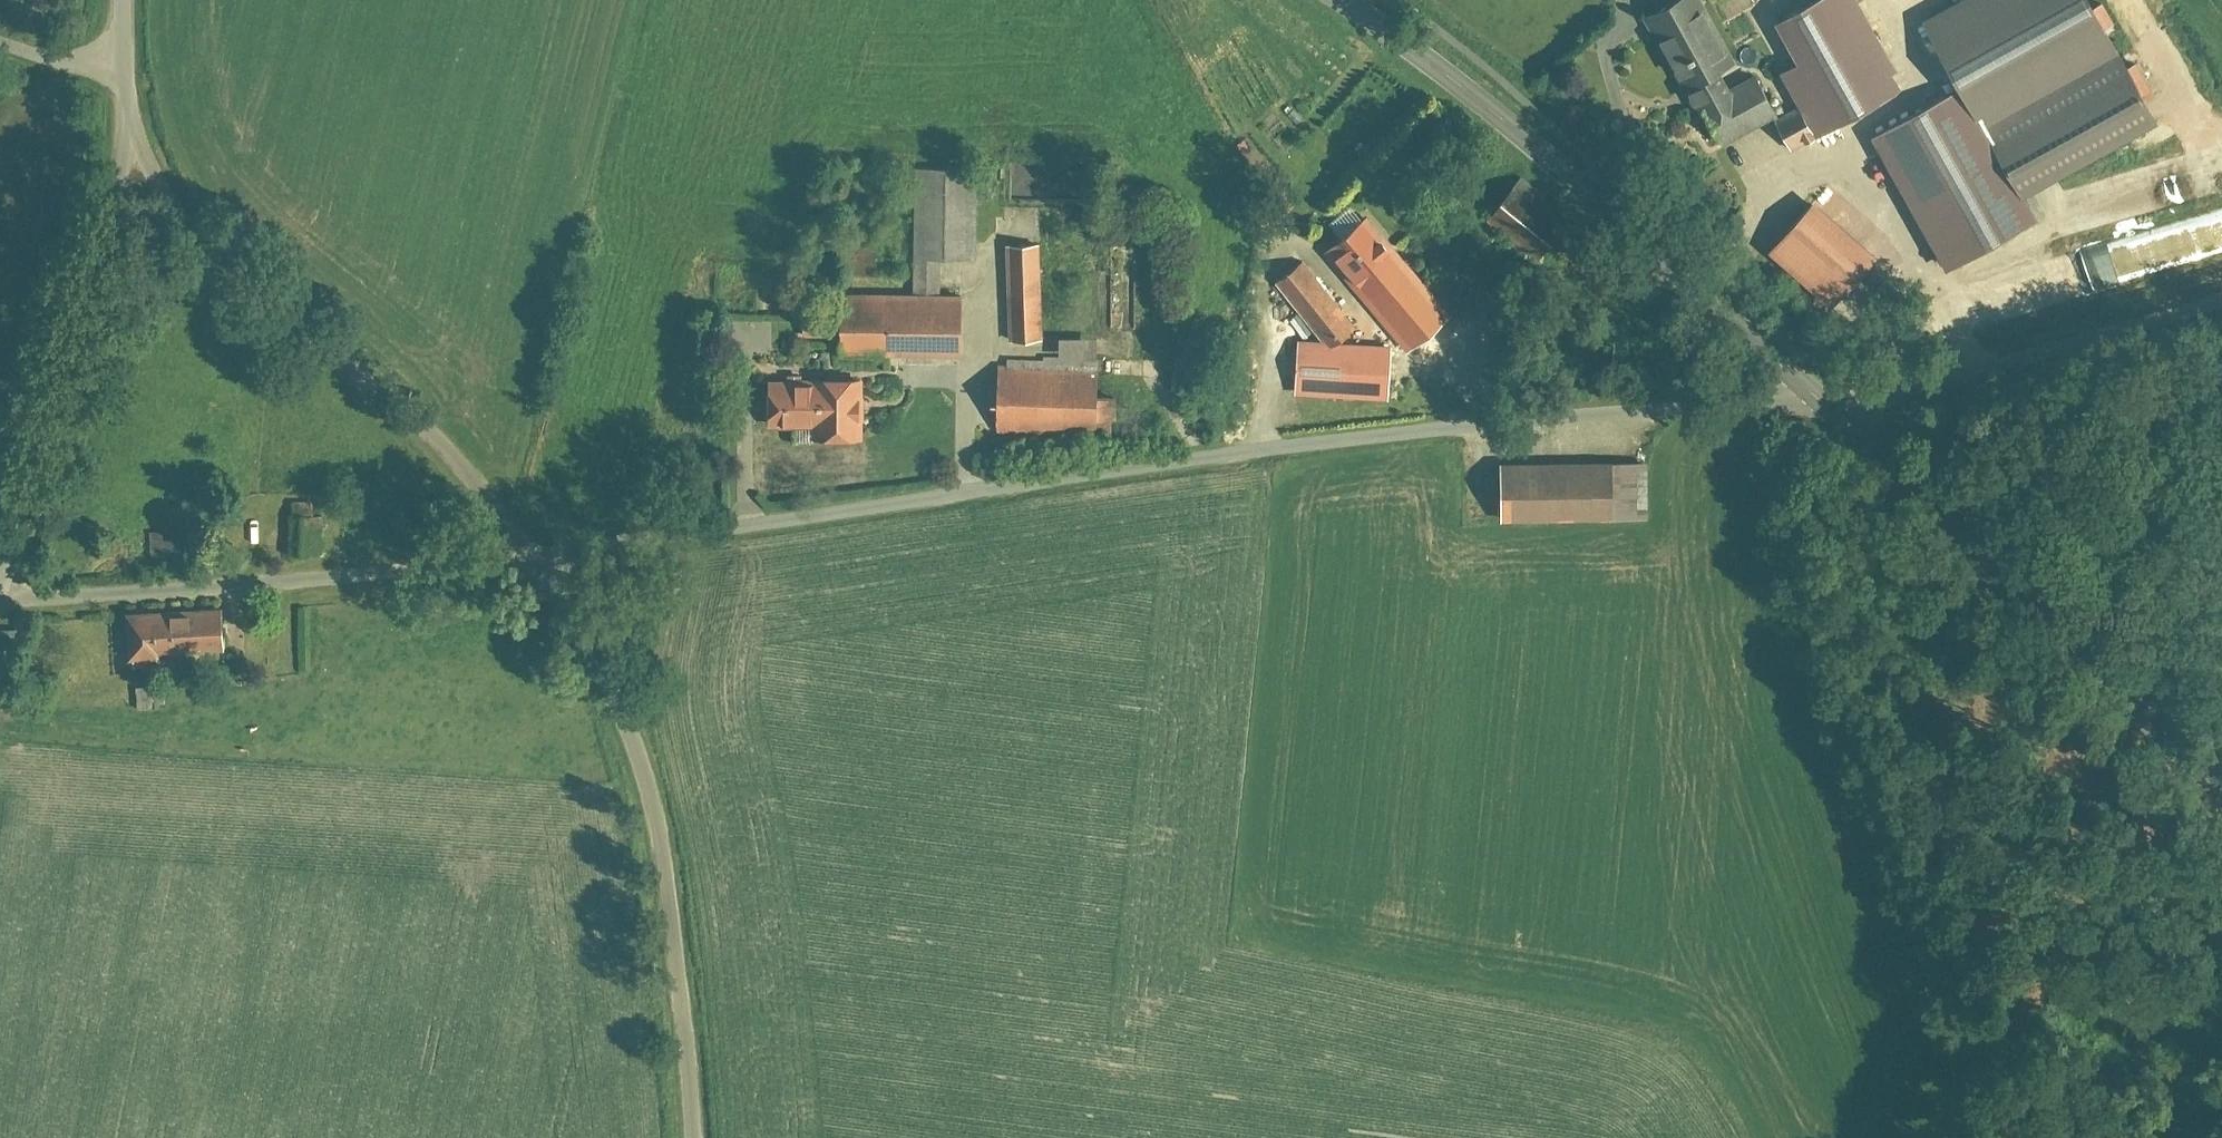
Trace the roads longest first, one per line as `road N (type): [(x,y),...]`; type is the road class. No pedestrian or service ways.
road 1 (residential): [(1817,404),(1486,420),(533,557)]
road 2 (tertiary): [(1817,404),(1532,142),(1341,0)]
road 3 (residential): [(697,1137),(680,956),(654,797),(587,645),(533,557)]
road 4 (residential): [(533,557),(459,461),(201,235),(164,189),(135,129)]
road 5 (tertiary): [(2221,812),(1940,500),(1817,404)]
road 6 (residential): [(533,557),(0,607)]
road 7 (residential): [(0,595),(48,467),(135,129)]
road 8 (residential): [(2221,302),(1914,389),(1817,404)]
road 9 (residential): [(127,81),(0,39)]

